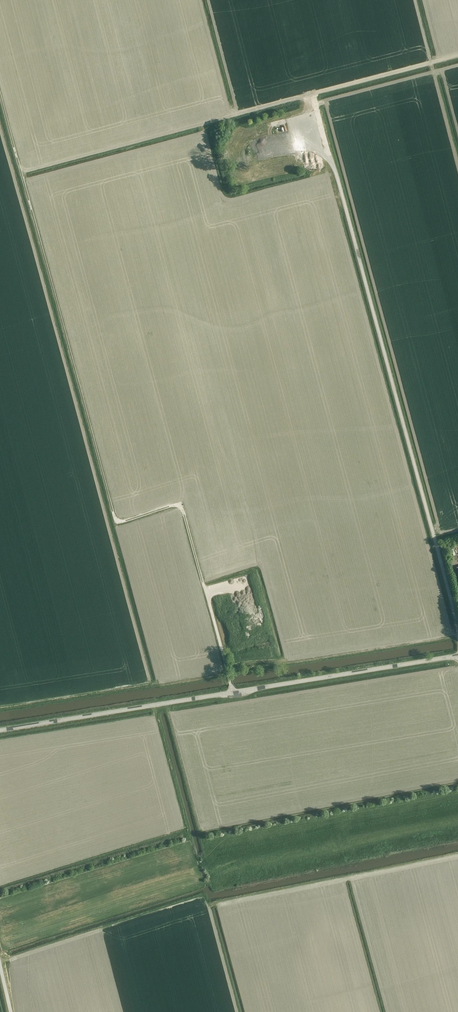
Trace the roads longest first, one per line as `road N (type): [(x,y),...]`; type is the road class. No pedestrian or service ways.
road 1 (track): [(234,691),(181,509),(115,519),(0,95)]
road 2 (unclassified): [(457,631),(334,168)]
road 3 (unclassified): [(0,730),(457,656)]

